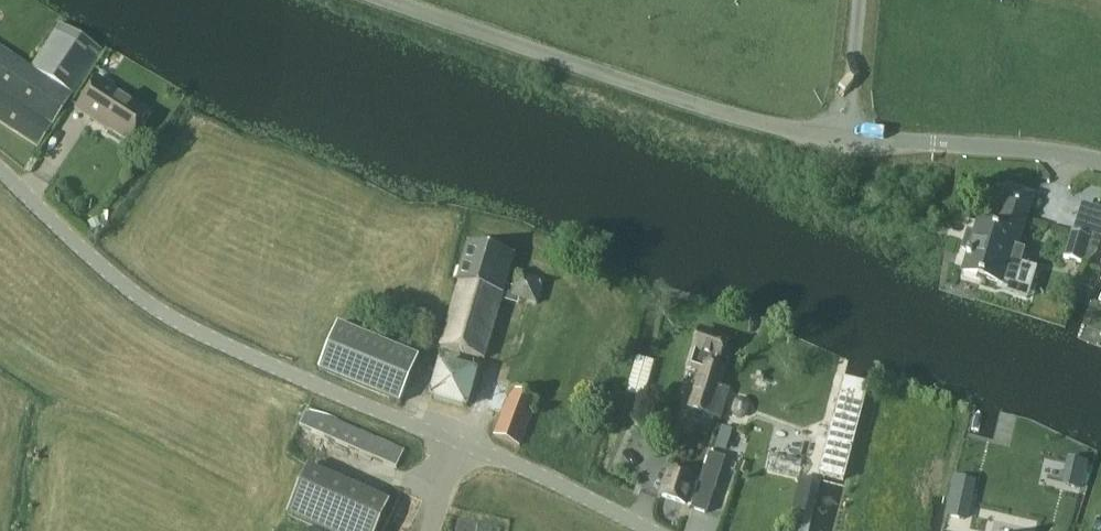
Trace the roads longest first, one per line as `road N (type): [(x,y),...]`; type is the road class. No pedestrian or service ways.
road 1 (unclassified): [(651,530),(527,468),(163,313),(0,169)]
road 2 (tertiary): [(1100,161),(771,125),(386,0)]

